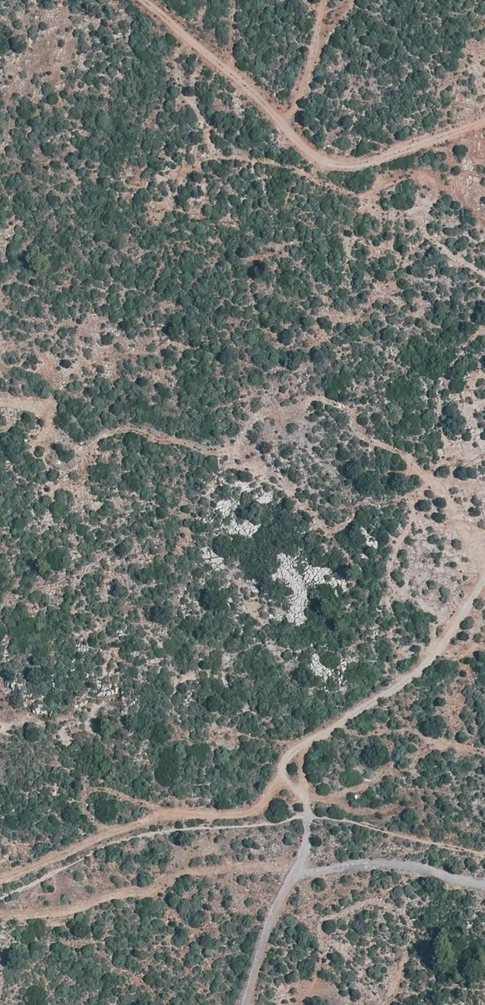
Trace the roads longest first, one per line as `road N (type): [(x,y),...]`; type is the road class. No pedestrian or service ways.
road 1 (track): [(245,1004),(270,918),(307,845),(306,800),(283,776),(284,764),(428,664),(484,581)]
road 2 (track): [(484,126),(336,163),(138,0)]

